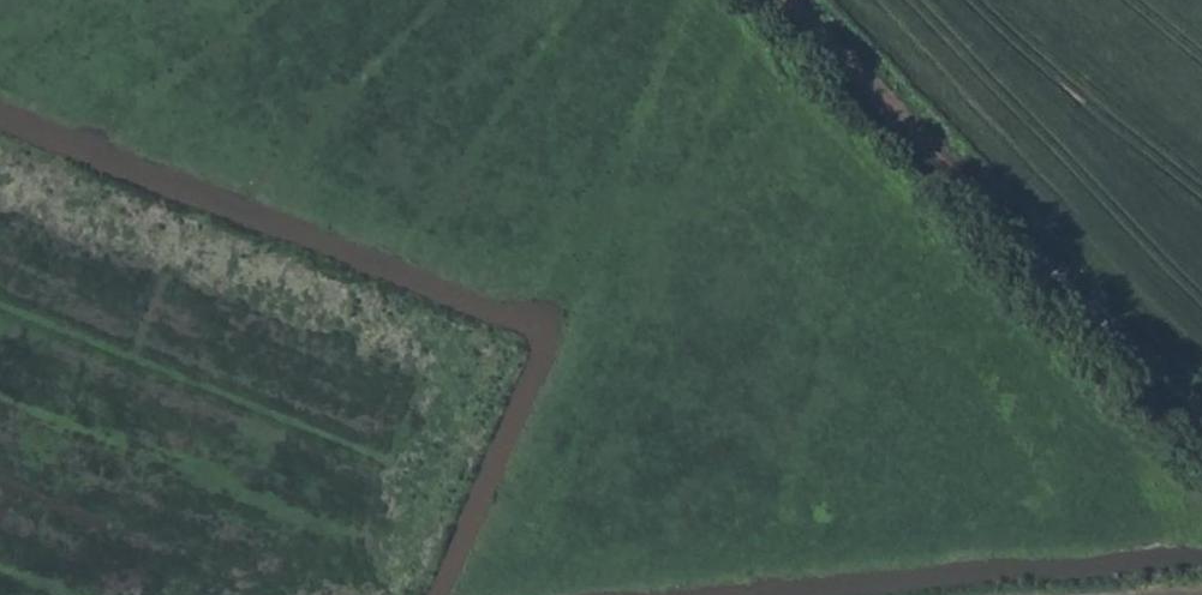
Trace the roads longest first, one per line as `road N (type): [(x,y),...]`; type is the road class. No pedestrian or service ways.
road 1 (track): [(793,0),(1120,340),(1201,406)]

